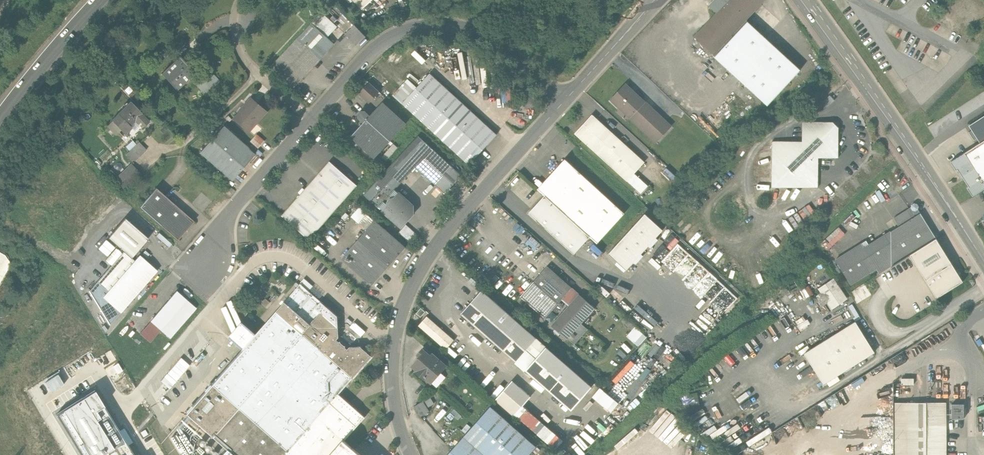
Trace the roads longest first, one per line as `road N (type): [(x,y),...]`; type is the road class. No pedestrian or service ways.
road 1 (unclassified): [(409,454),(392,383),(406,297),(447,231),(562,99)]
road 2 (tertiary): [(983,261),(803,0)]
road 3 (unclassified): [(562,99),(492,34),(447,23),(395,36),(349,67),(307,115)]
road 4 (unclassified): [(307,115),(215,225),(203,255)]
road 5 (primary): [(0,116),(101,0)]
road 6 (unclassified): [(307,115),(261,82),(239,50),(236,26),(246,0)]
road 7 (unclassified): [(562,99),(653,0)]

